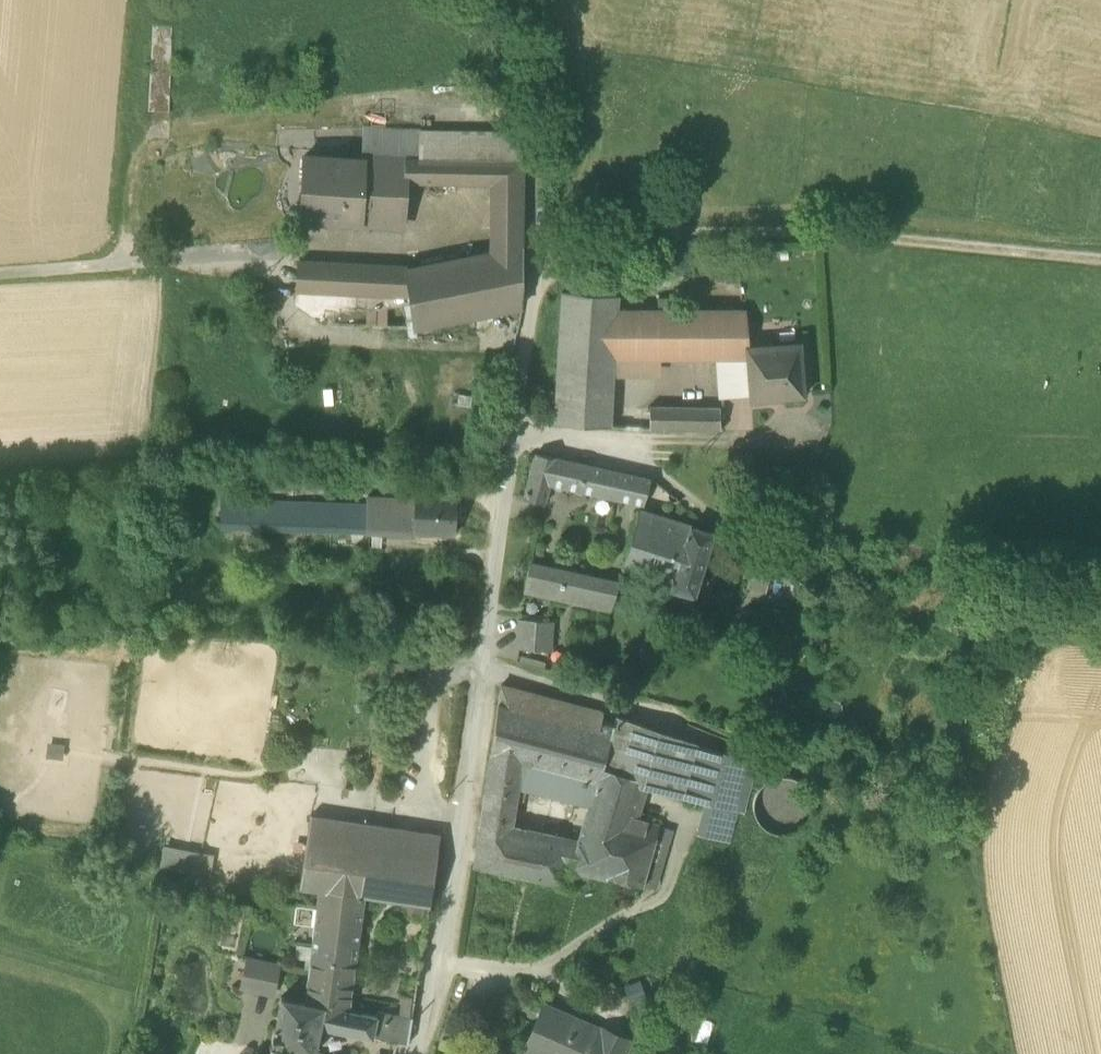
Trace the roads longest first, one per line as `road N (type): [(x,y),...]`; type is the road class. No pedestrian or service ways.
road 1 (residential): [(418,1053),(439,964),(541,244),(528,116)]
road 2 (track): [(541,244),(801,228),(1100,257)]
road 3 (track): [(0,275),(297,257)]
road 4 (track): [(137,266),(145,0)]

